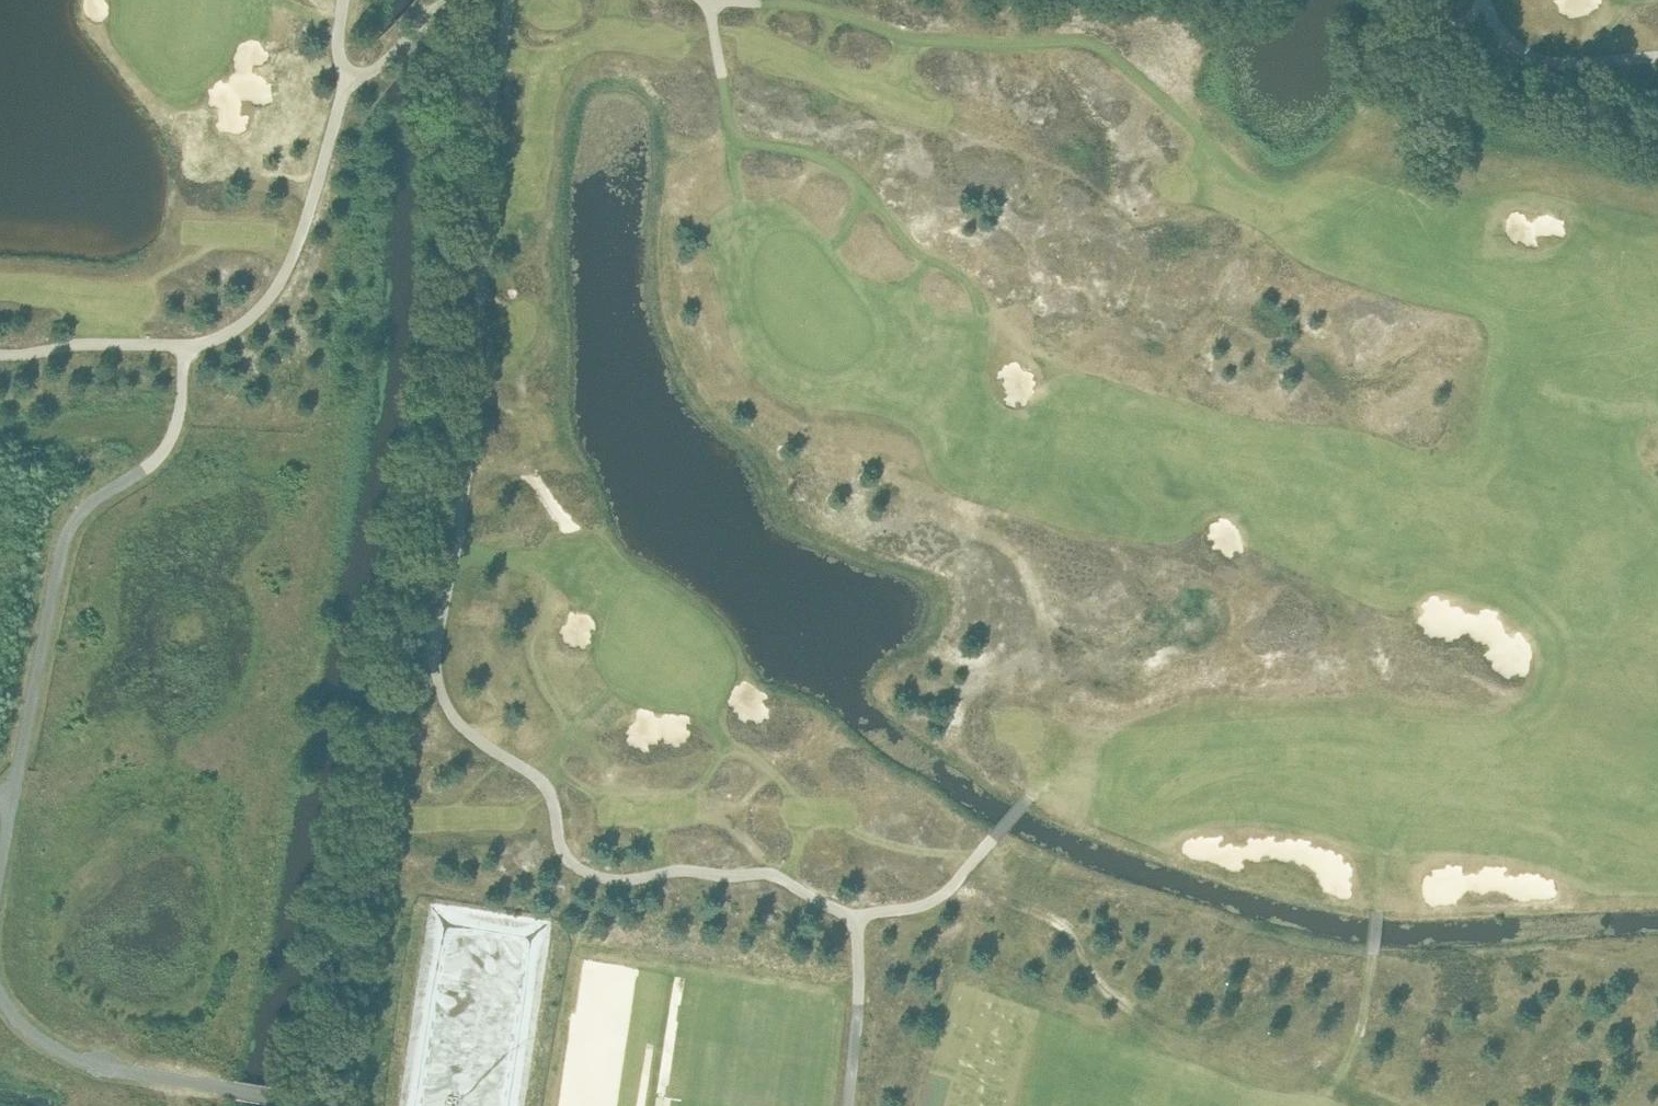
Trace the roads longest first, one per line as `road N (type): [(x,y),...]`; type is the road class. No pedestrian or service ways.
road 1 (track): [(1467,0),(1530,64),(1657,78)]

